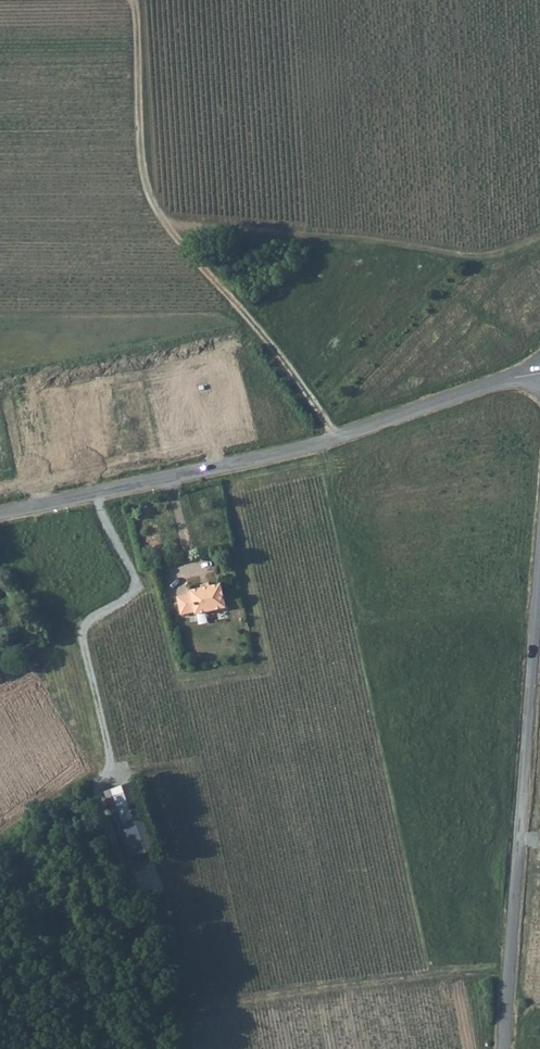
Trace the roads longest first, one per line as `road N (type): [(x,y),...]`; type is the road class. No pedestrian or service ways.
road 1 (track): [(536,637),(423,739),(113,773),(83,628),(134,588),(99,491)]
road 2 (residential): [(539,373),(338,439),(0,512)]
road 3 (residential): [(539,579),(503,1048)]

